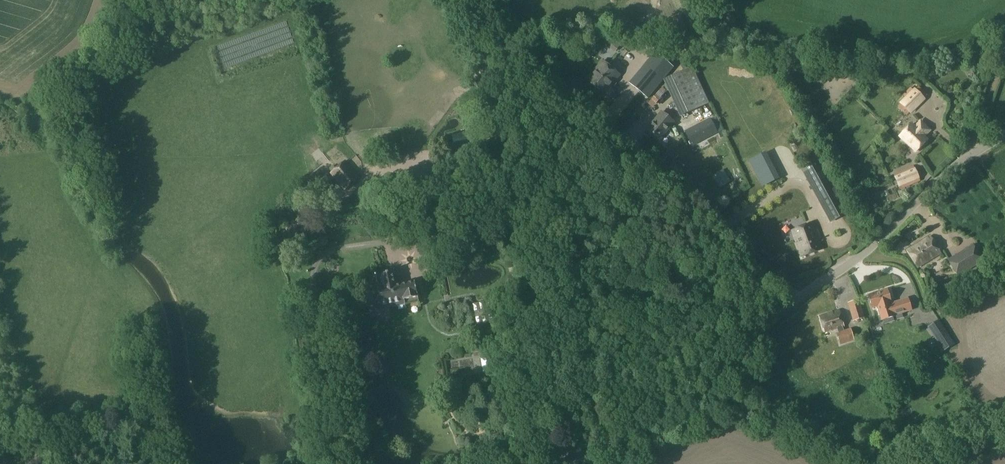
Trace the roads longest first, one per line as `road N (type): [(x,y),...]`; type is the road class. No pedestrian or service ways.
road 1 (unclassified): [(541,463),(625,434),(703,391),(804,296)]
road 2 (unclassified): [(804,296),(878,243),(947,172),(1004,135)]
road 3 (unclassified): [(804,296),(769,275),(616,133)]
road 4 (track): [(616,133),(505,53)]

